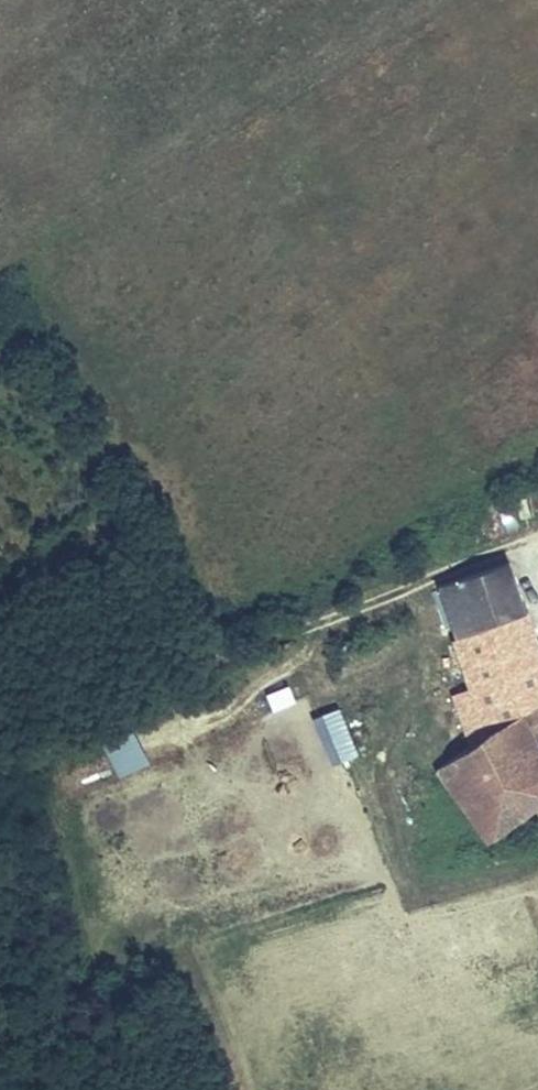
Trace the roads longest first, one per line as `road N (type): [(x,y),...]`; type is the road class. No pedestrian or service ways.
road 1 (track): [(0,673),(99,684),(228,655),(537,534)]

